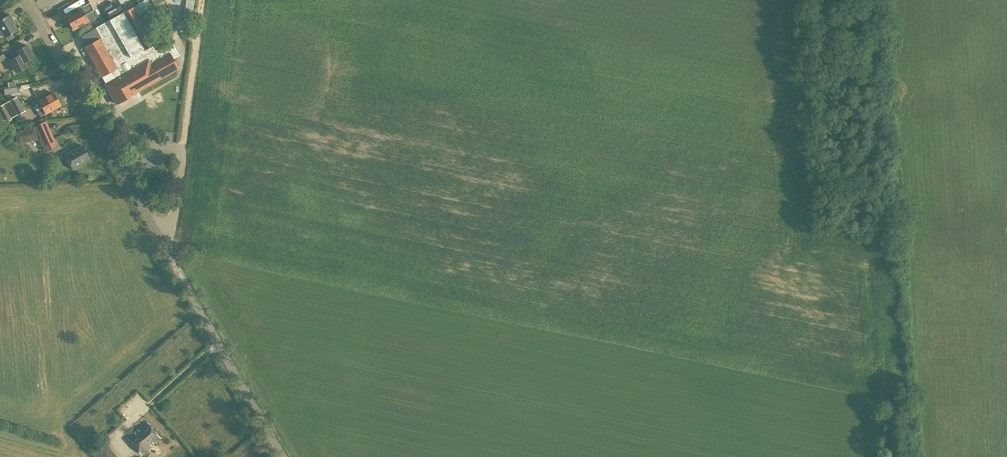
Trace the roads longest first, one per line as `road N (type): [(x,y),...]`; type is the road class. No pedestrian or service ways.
road 1 (unclassified): [(26,0),(162,241)]
road 2 (unclassified): [(283,456),(162,241)]
road 3 (track): [(203,0),(184,144)]

